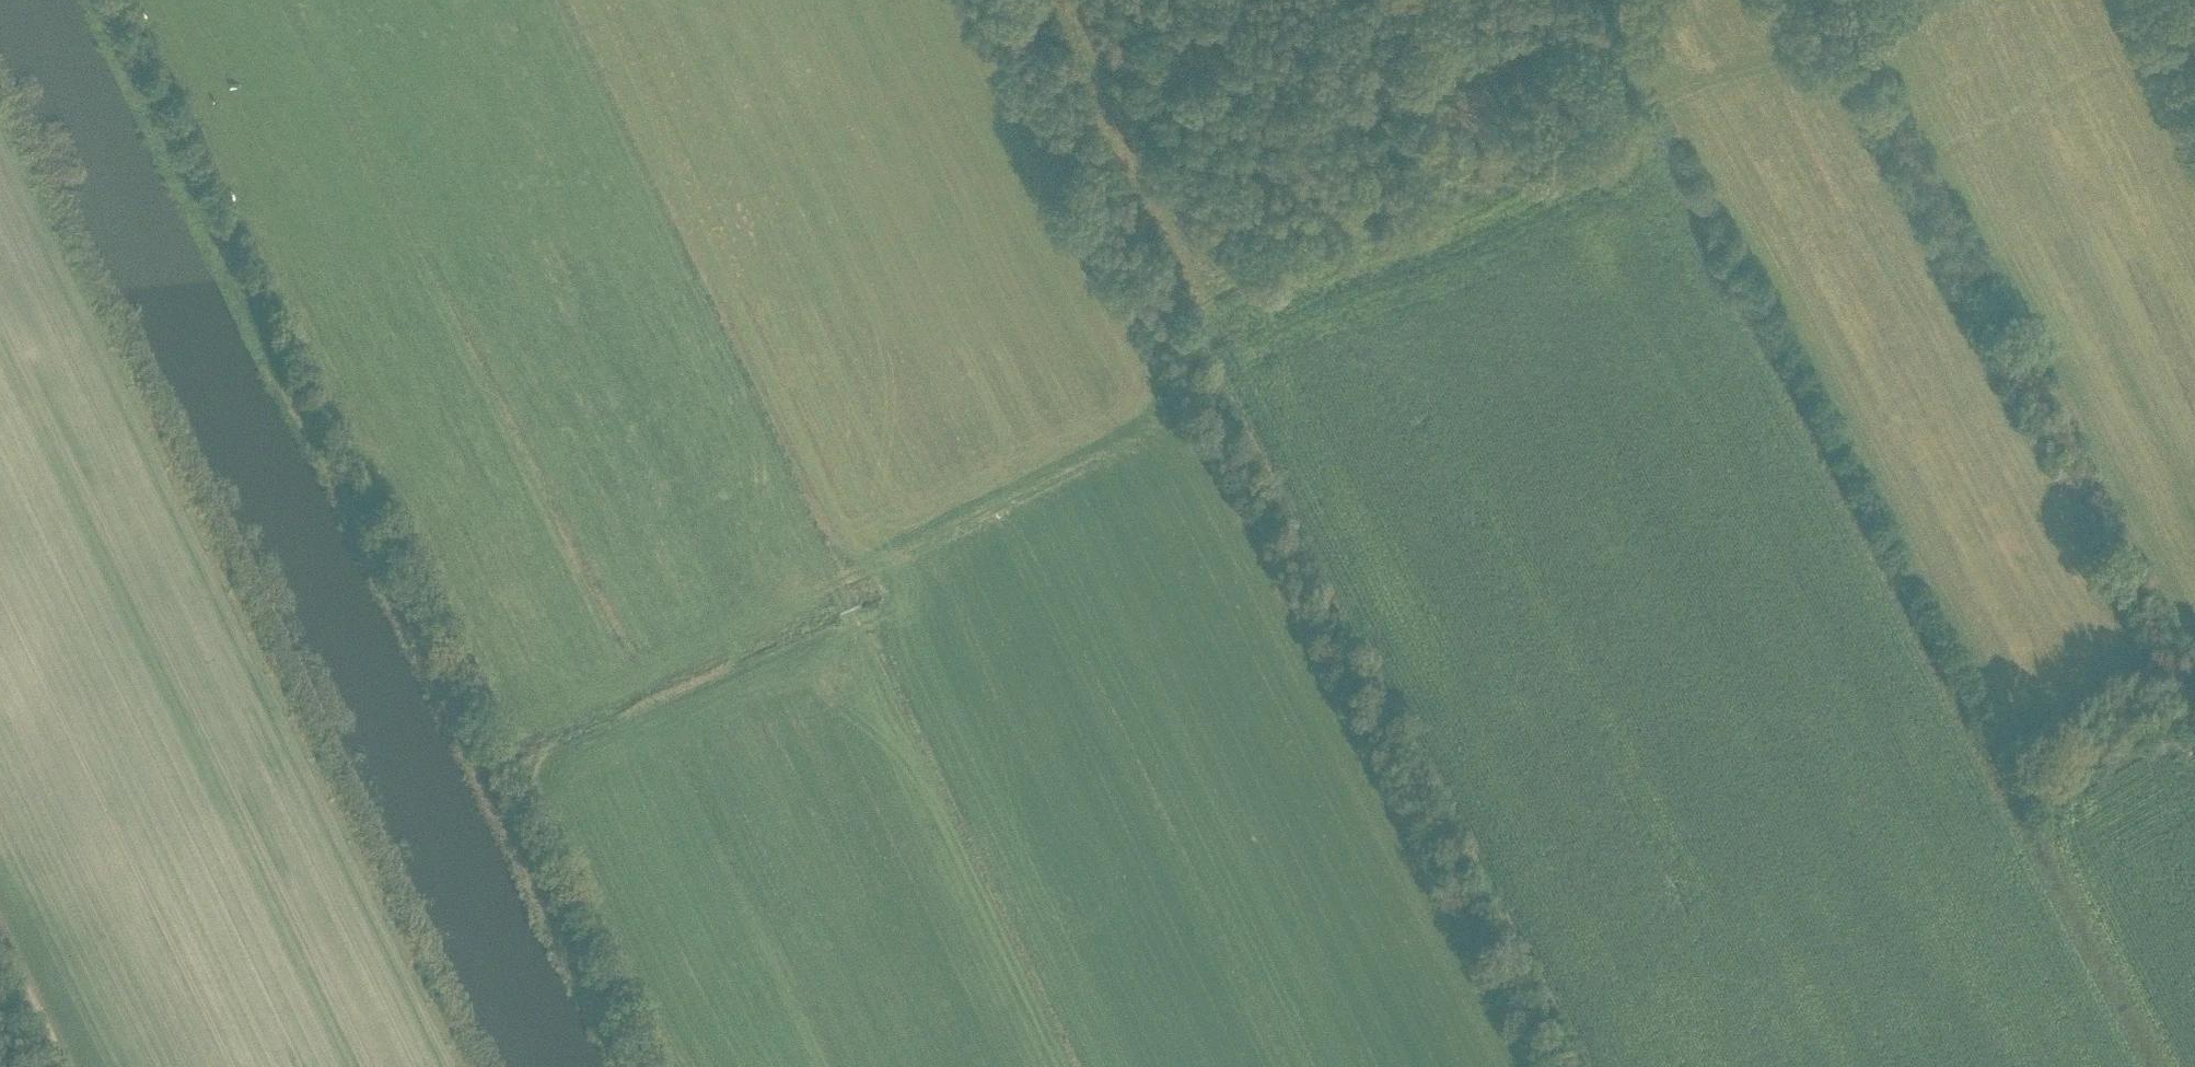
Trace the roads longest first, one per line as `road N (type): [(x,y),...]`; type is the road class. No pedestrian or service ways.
road 1 (track): [(1065,1066),(562,0)]

